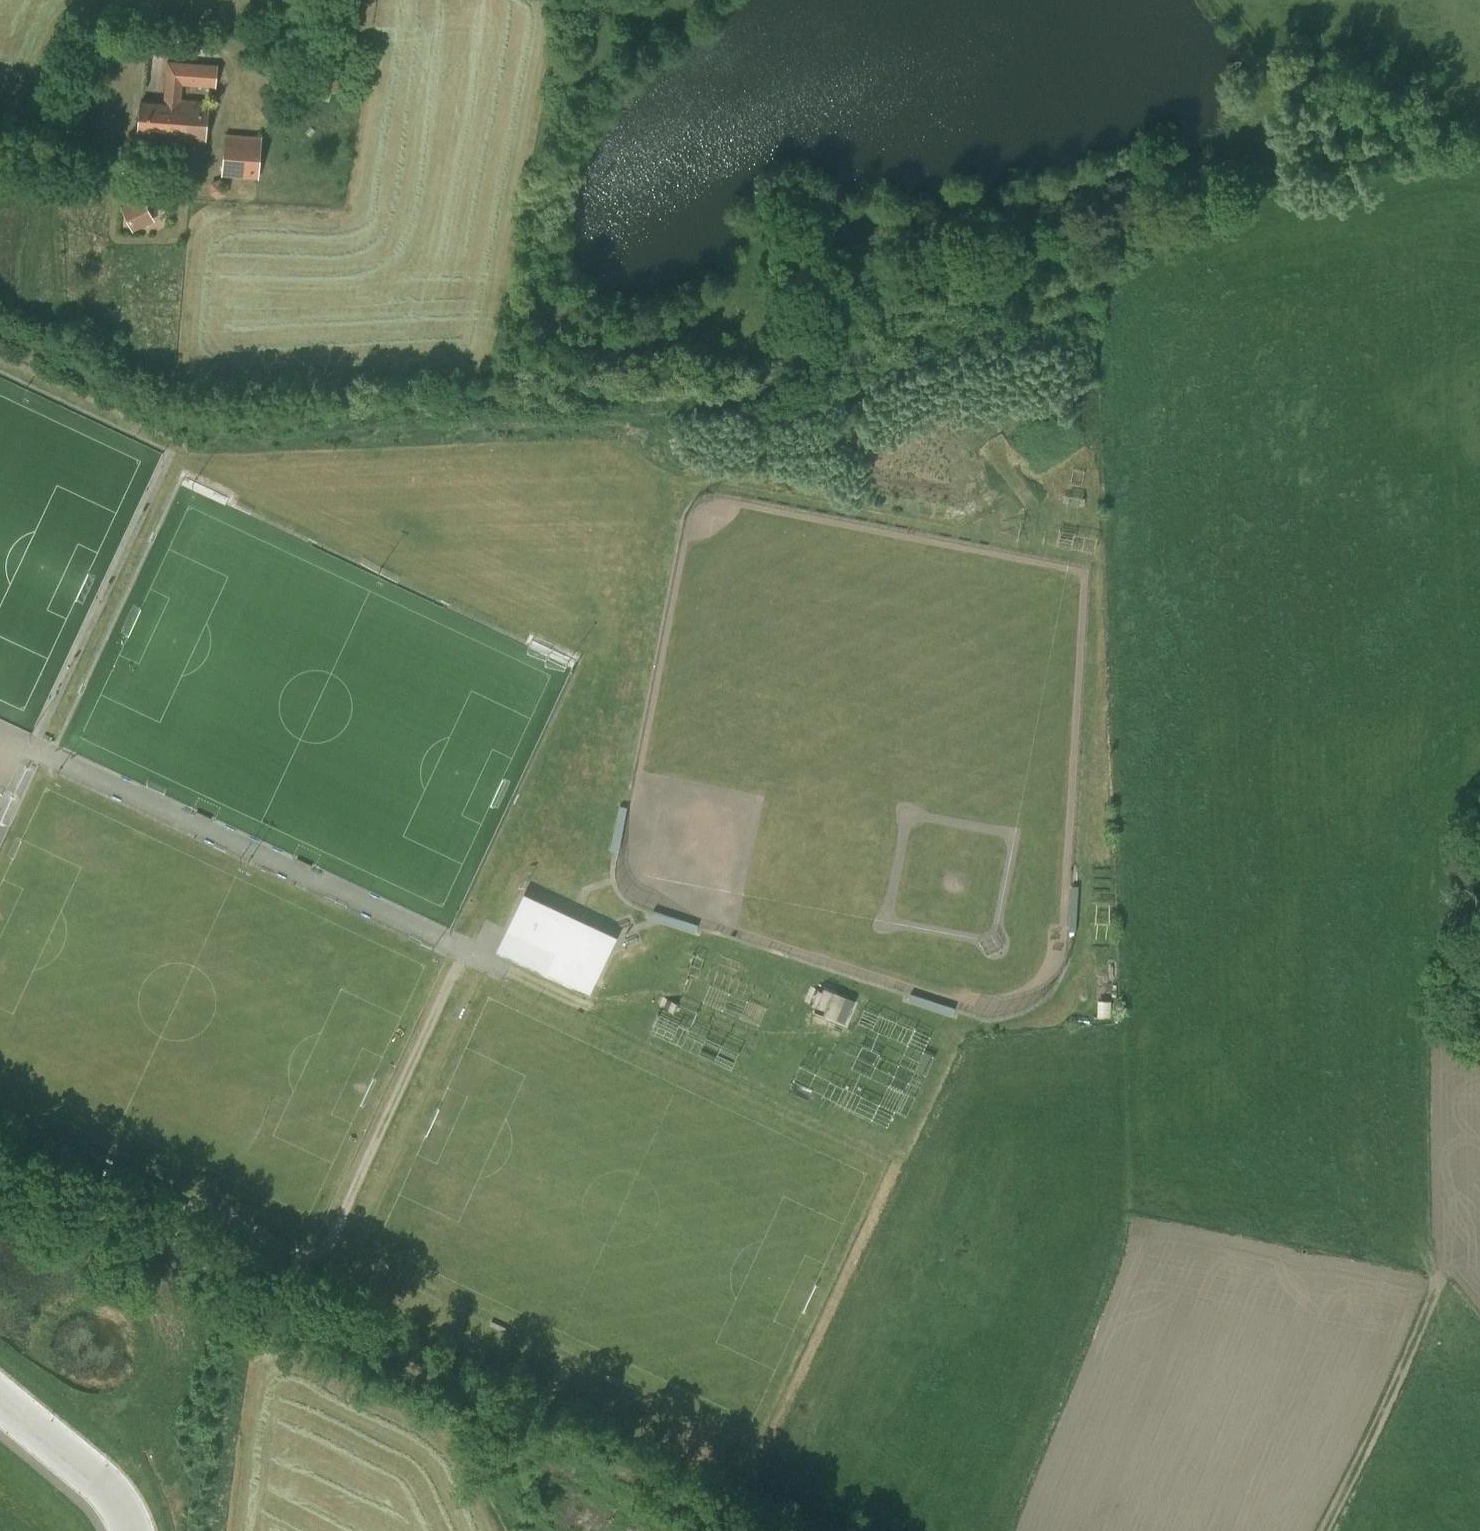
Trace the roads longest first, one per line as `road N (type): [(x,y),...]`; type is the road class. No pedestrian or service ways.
road 1 (track): [(762,1530),(0,1170)]

